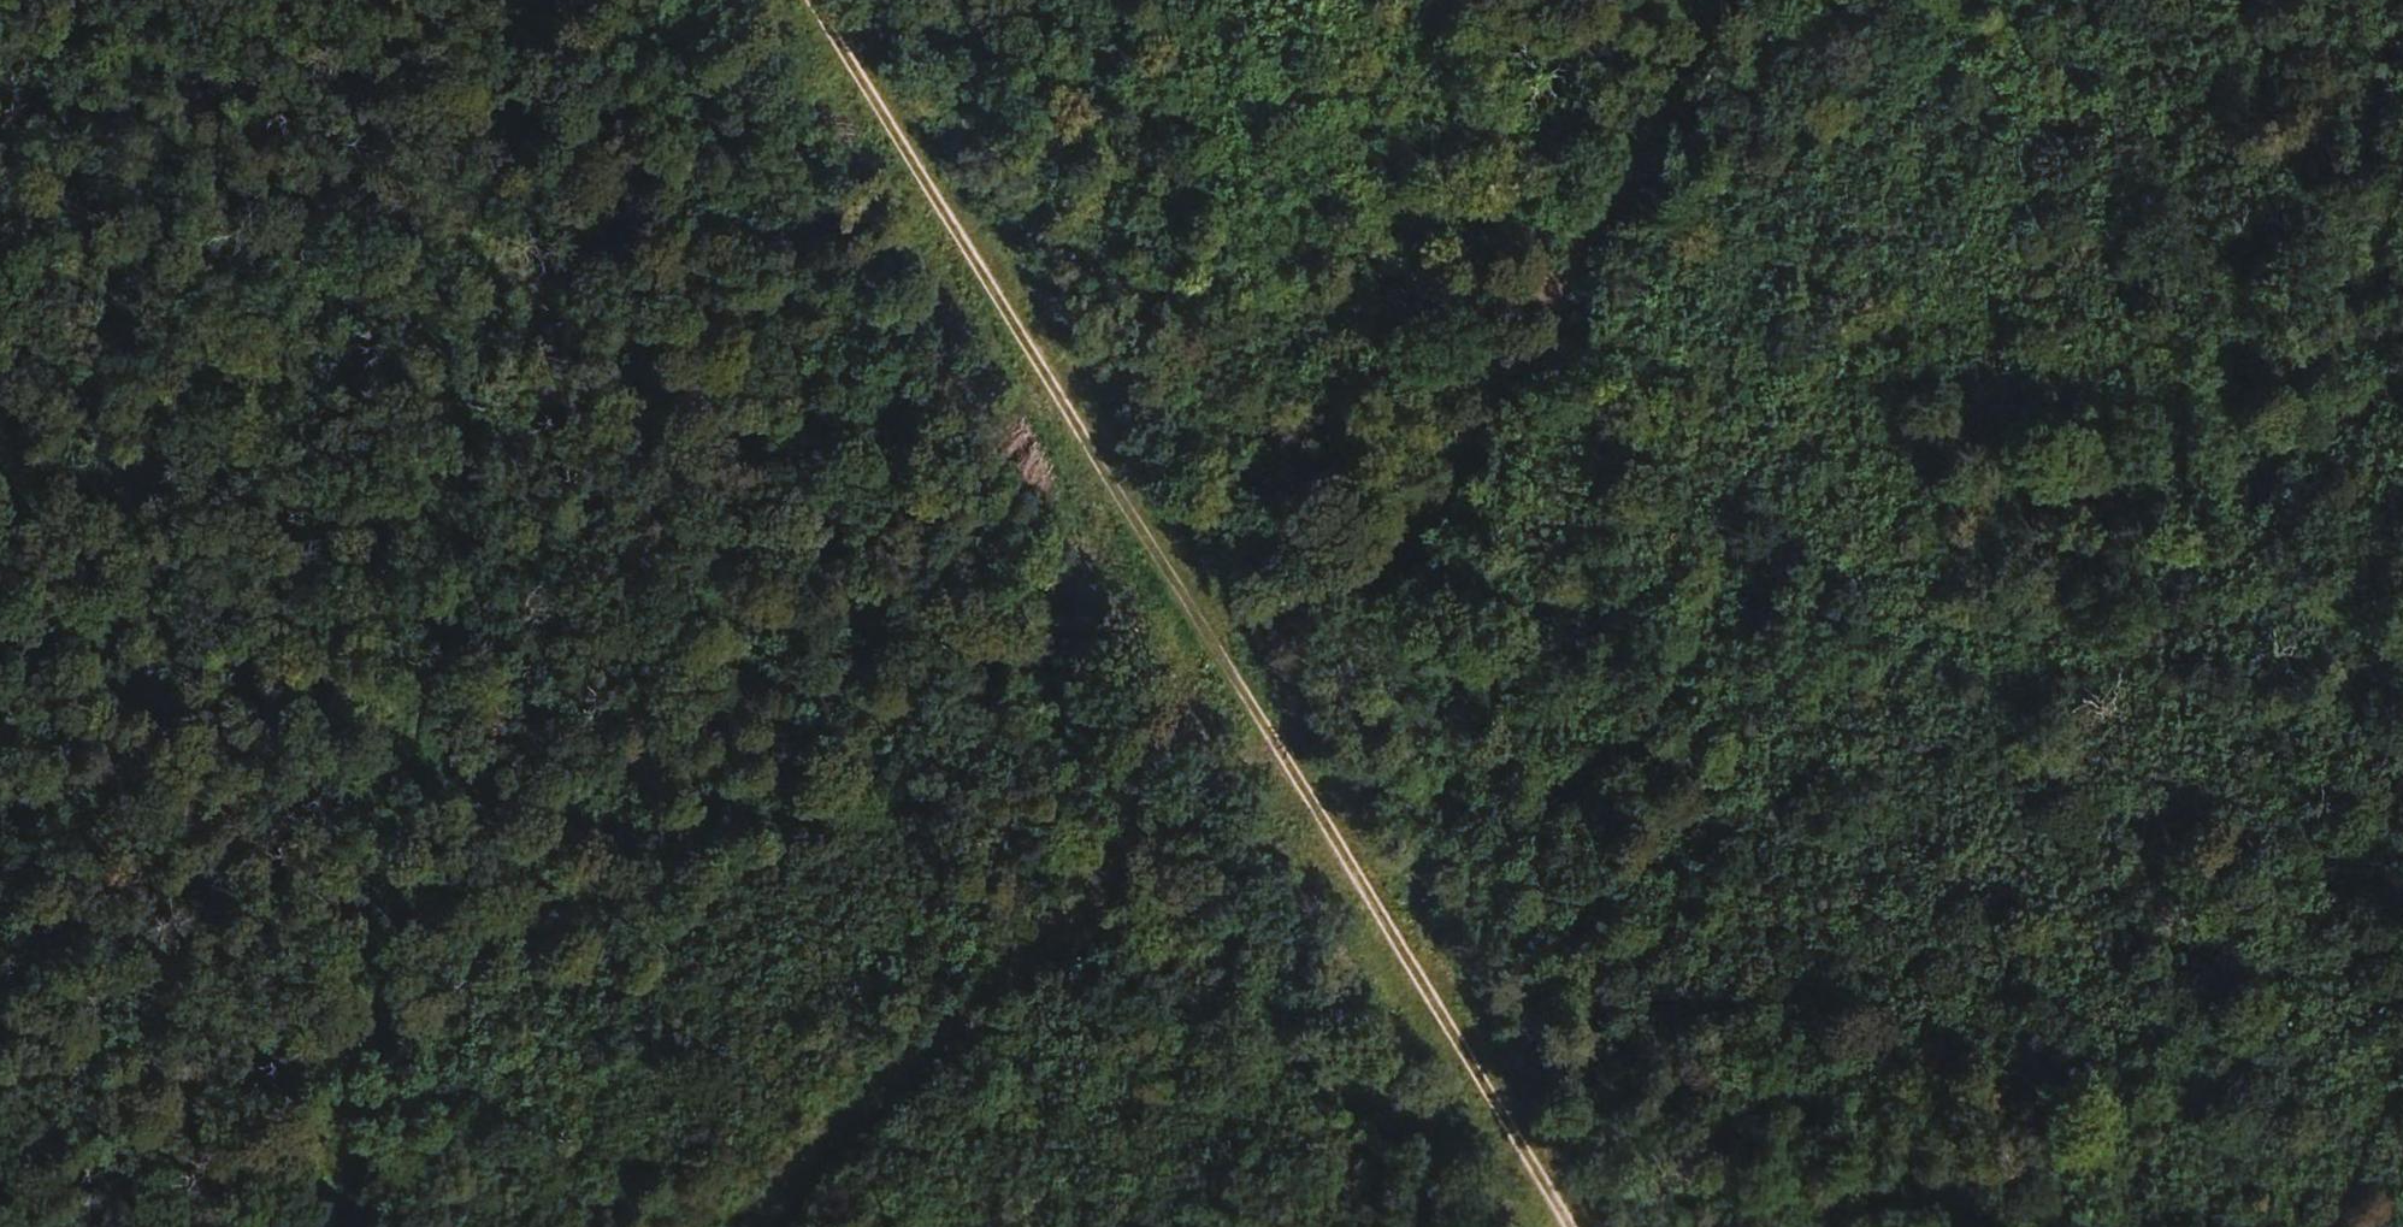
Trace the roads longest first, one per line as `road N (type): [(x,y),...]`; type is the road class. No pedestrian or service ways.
road 1 (track): [(821,0),(1276,730),(1338,844),(1585,1226)]
road 2 (track): [(360,1226),(522,0)]
road 3 (track): [(1276,730),(1669,0)]
road 4 (track): [(232,0),(0,270)]

